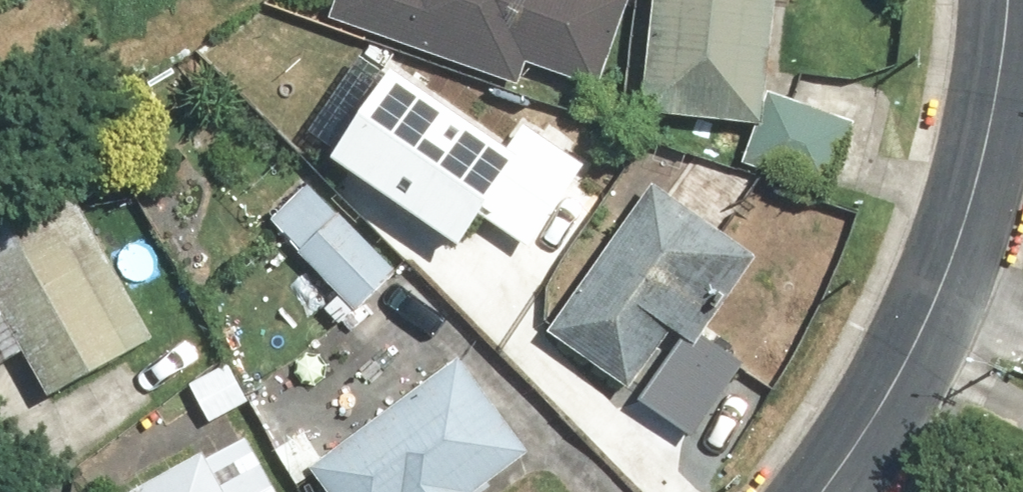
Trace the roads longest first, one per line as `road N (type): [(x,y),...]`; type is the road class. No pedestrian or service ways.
road 1 (residential): [(817,491),(916,352),(973,163),(1001,0)]

